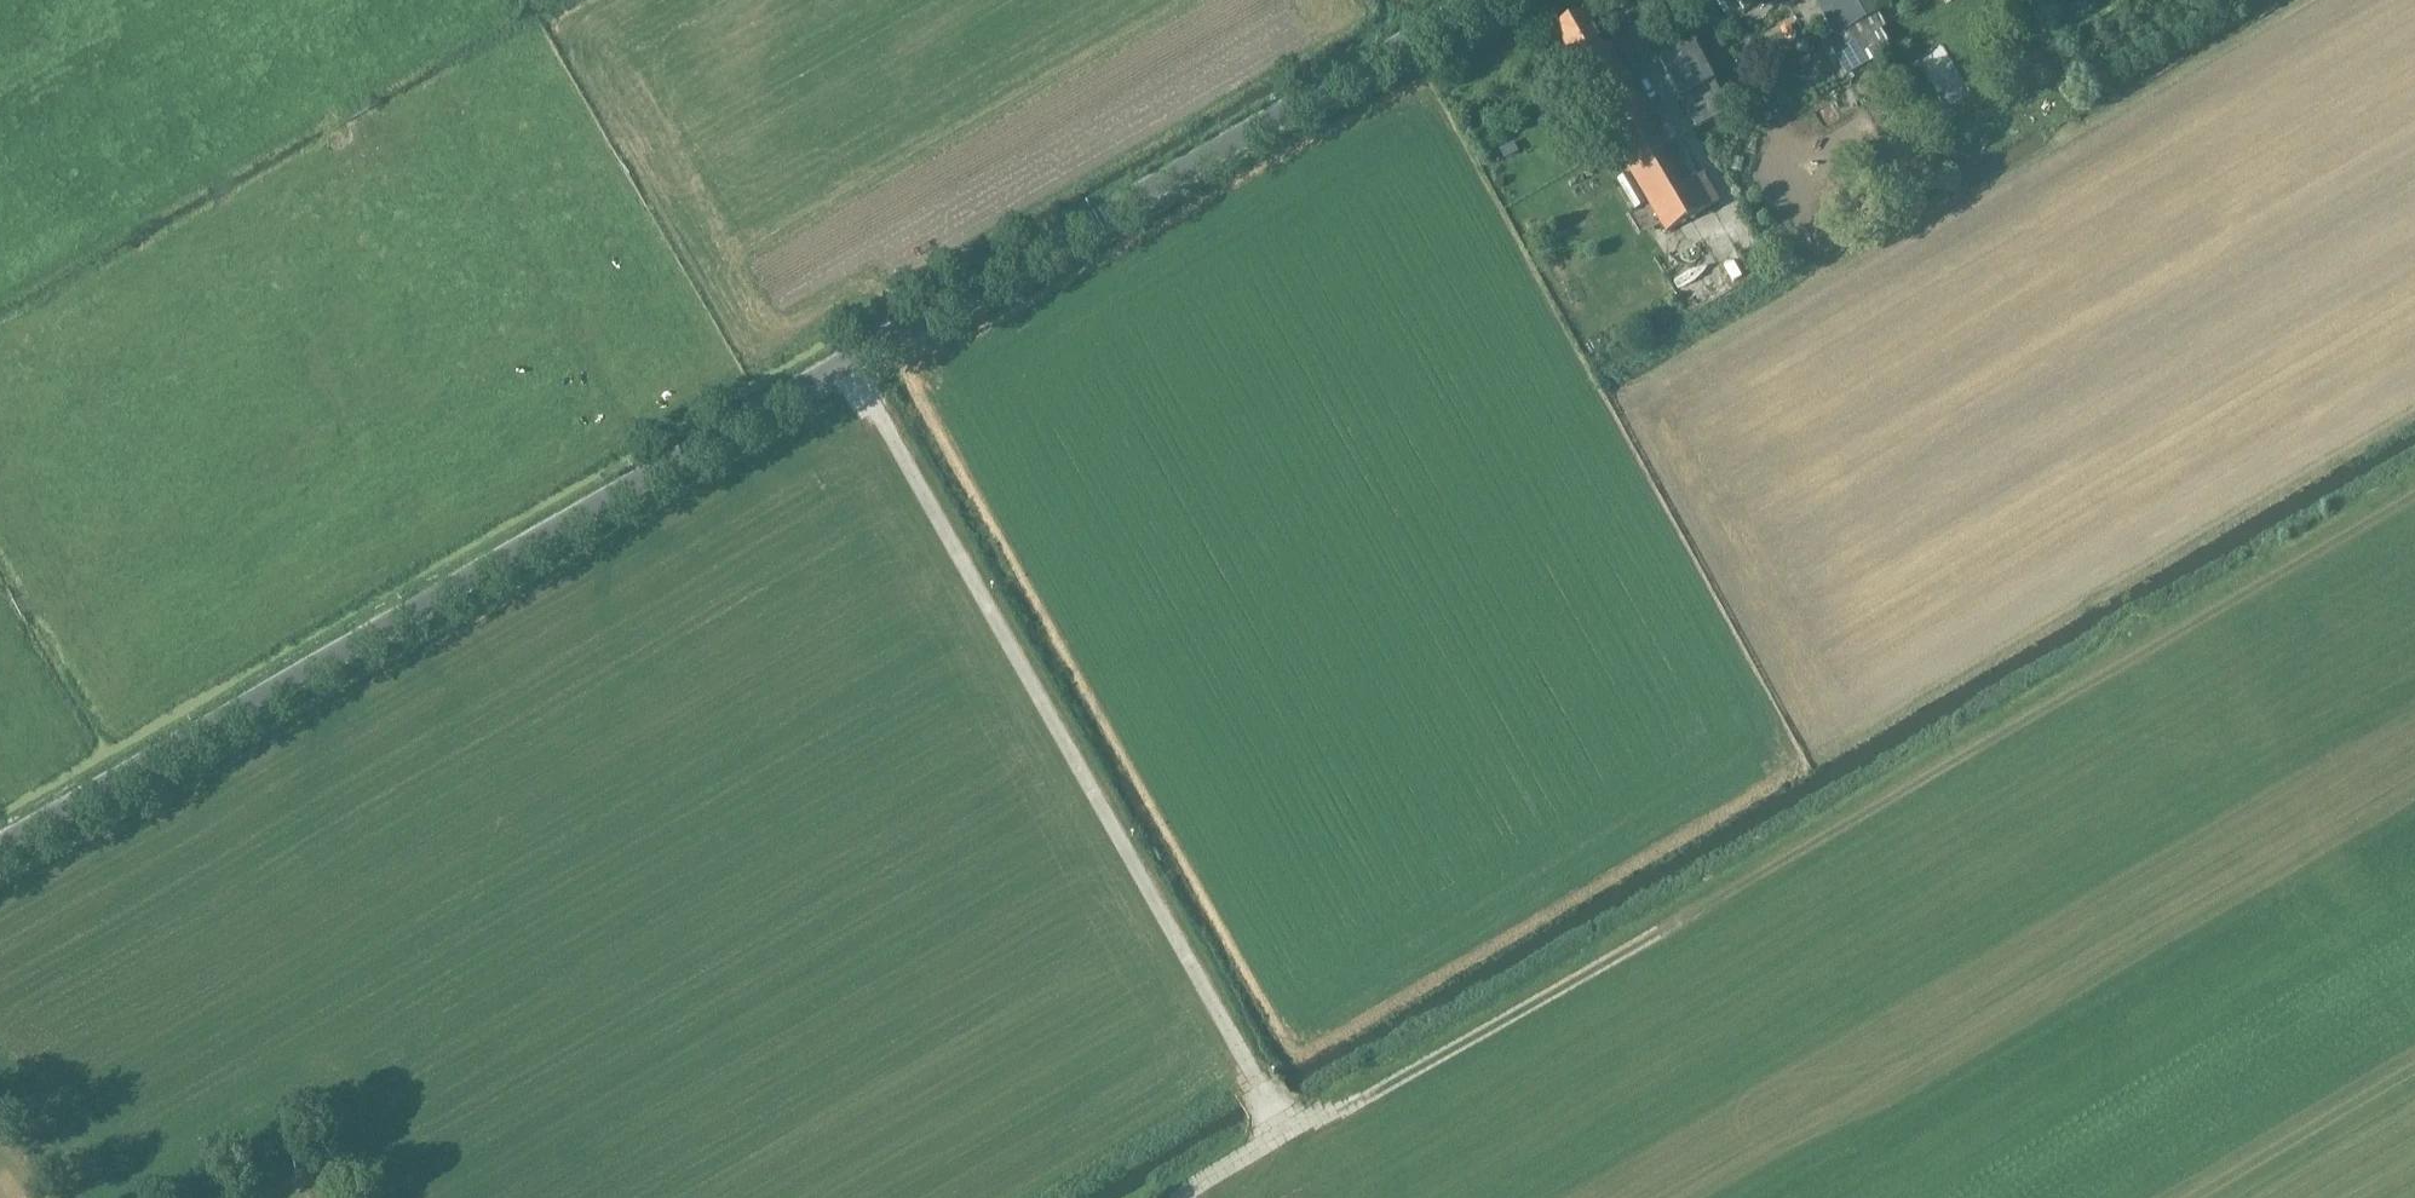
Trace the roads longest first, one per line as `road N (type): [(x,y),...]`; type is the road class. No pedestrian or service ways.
road 1 (tertiary): [(0,848),(1481,0)]

